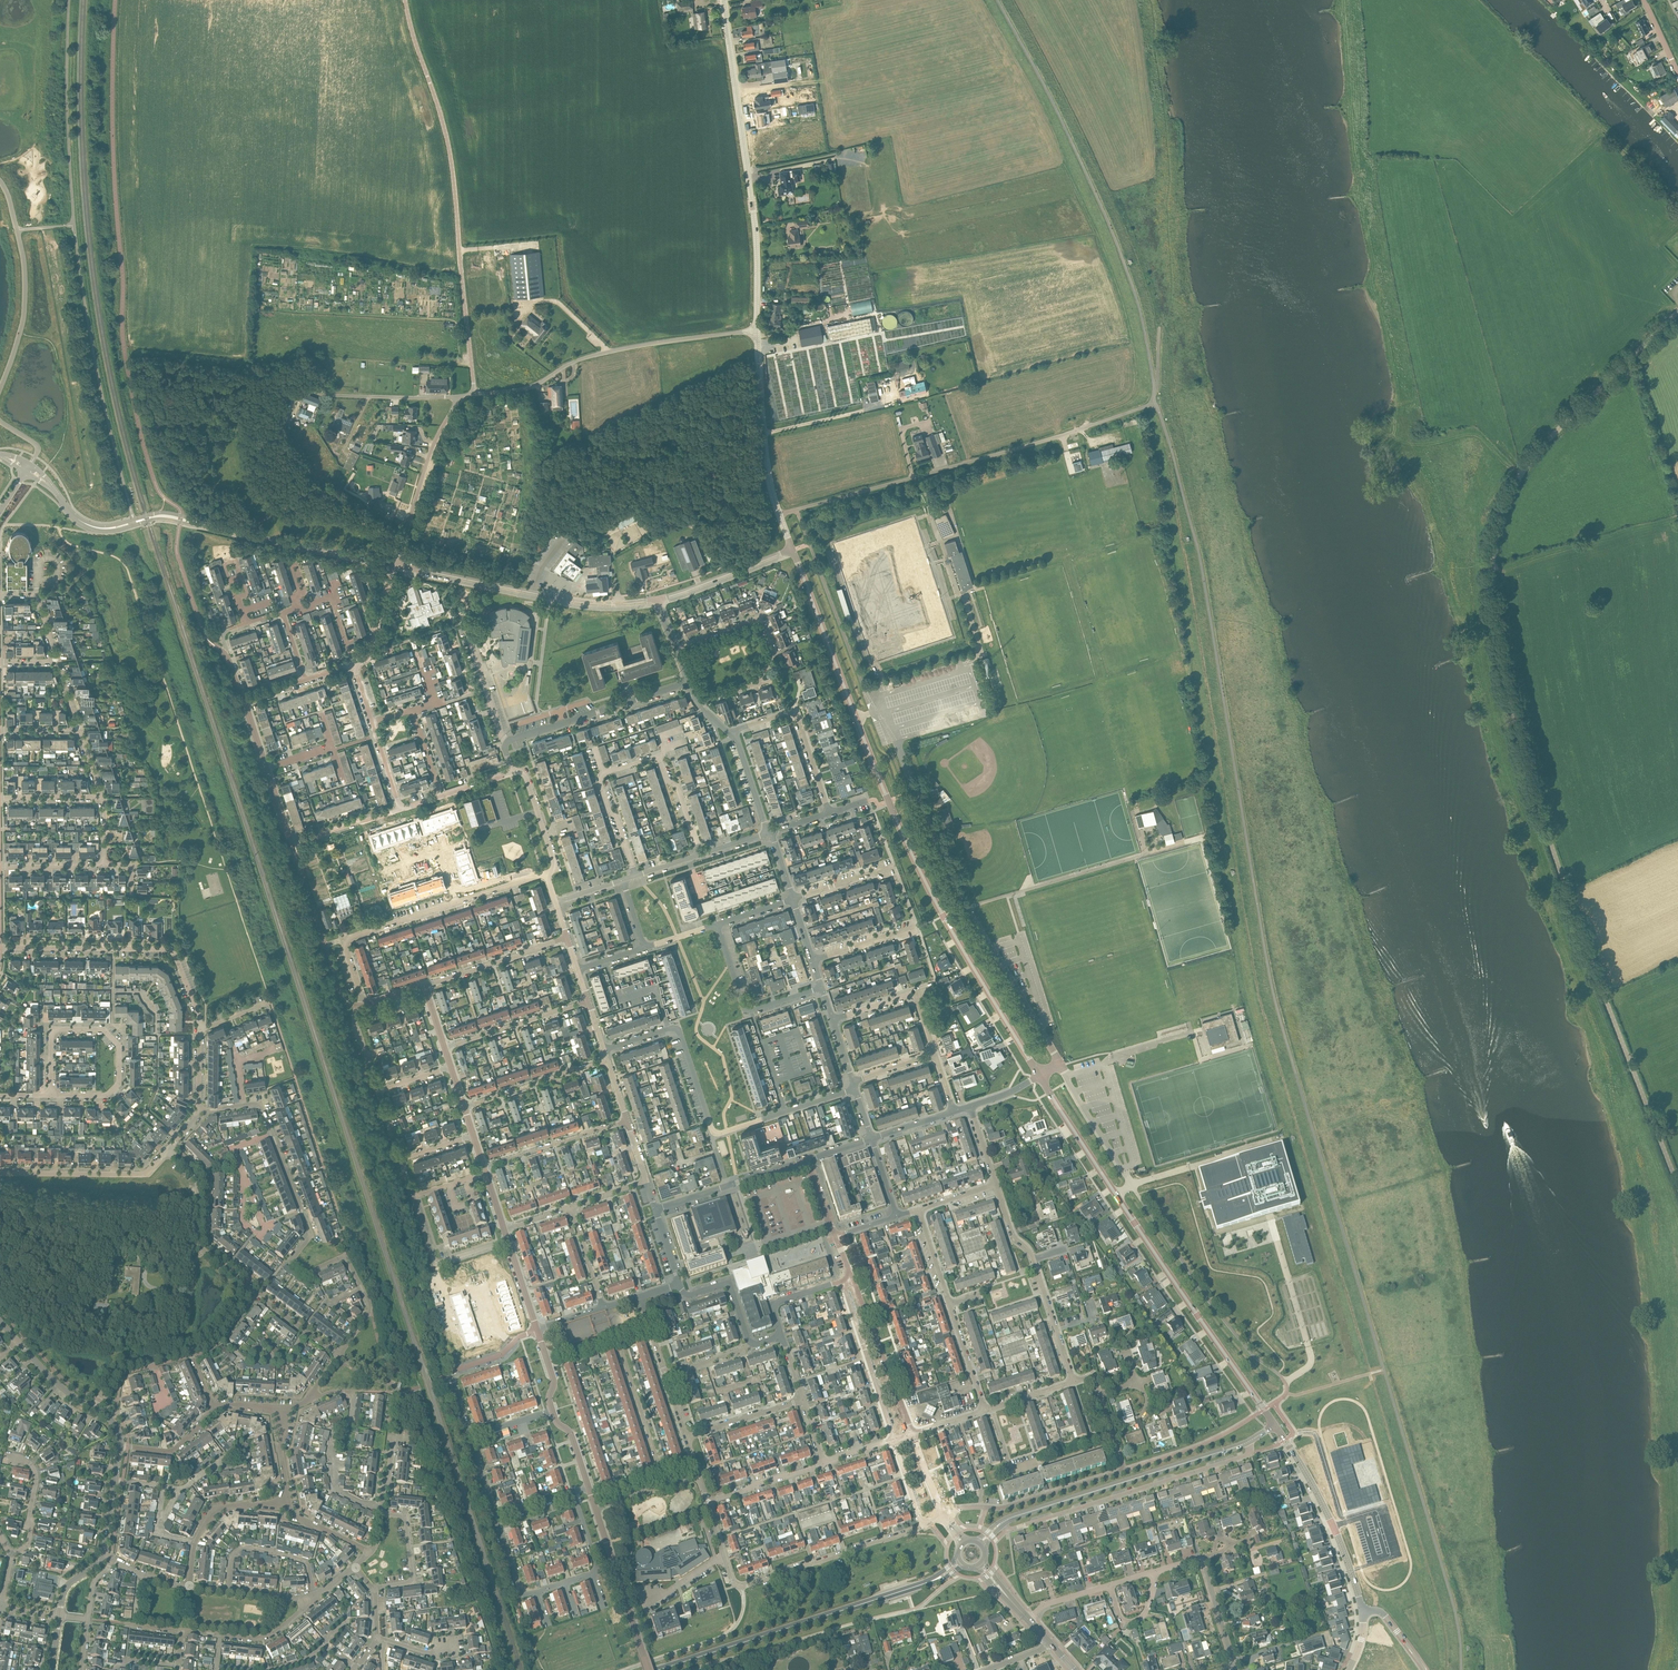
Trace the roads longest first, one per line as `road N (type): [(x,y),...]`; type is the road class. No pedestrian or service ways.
road 1 (tertiary): [(1677,1187),(1539,808),(1500,650),(1492,585),(1501,520),(1521,474),(1677,312)]
road 2 (tertiary): [(1275,1426),(1039,1076)]
road 3 (tertiary): [(1039,1076),(921,876),(856,717)]
road 4 (unclassified): [(406,0),(451,150),(474,394)]
road 5 (unclassified): [(779,515),(1077,431),(1155,402),(1153,395)]
road 6 (tertiary): [(758,332),(756,236),(724,0)]
road 7 (residential): [(855,1090),(720,1133),(675,1029),(604,1050)]
road 8 (track): [(1077,431),(1128,402),(1135,387),(1113,278),(1066,166)]
road 9 (unclassified): [(474,394),(530,387),(602,353),(758,332)]
road 10 (residential): [(923,1526),(738,1588),(707,1502)]
road 11 (secondary): [(662,1669),(931,1581)]
road 12 (residential): [(360,1005),(345,947),(352,937),(545,874)]
road 13 (residential): [(999,1525),(1009,1530),(1248,1455),(1249,1442)]
road 14 (secondary): [(999,1525),(1249,1442)]
road 15 (residential): [(0,947),(173,949),(200,1030)]
road 16 (unclassified): [(966,908),(899,749),(877,711),(856,717)]
road 17 (unclassified): [(1039,1076),(1060,1063),(966,908)]
road 18 (secondary): [(1363,1610),(1321,1501),(1275,1426)]
road 19 (residential): [(272,1134),(311,1234),(292,1261),(306,1273),(345,1255)]
road 20 (tertiary): [(397,565),(204,524)]
road 21 (residential): [(50,1095),(51,1036),(58,1029),(100,1029),(118,1045),(119,1081),(104,1096)]
road 22 (residential): [(507,742),(688,682)]
road 23 (residential): [(338,1356),(389,1382),(394,1392),(380,1513)]
road 24 (residential): [(945,1513),(1006,1508),(1124,1471)]
road 25 (tertiary): [(779,515),(765,454),(758,332)]
road 26 (residential): [(0,1172),(145,1175),(168,1149)]
road 27 (unclassified): [(460,398),(436,438),(397,565)]
road 28 (tertiary): [(856,717),(793,550)]
road 29 (residential): [(168,1149),(198,1182),(200,1247),(249,1290)]
road 30 (residential): [(648,1669),(595,1508)]
road 31 (residential): [(470,1438),(450,1372),(500,1356),(537,1329)]
road 32 (residential): [(701,856),(678,787),(667,780),(659,758),(603,773)]
road 33 (residential): [(852,1278),(912,1434)]
road 34 (residential): [(829,814),(793,716),(733,734)]
road 35 (residential): [(893,1440),(842,1281)]
road 36 (track): [(720,519),(688,521),(613,558),(619,604)]
road 37 (residential): [(665,1486),(615,1333)]
road 38 (residential): [(290,1503),(217,1508),(195,1544),(189,1587)]
road 39 (residential): [(761,682),(773,649),(759,619),(677,650)]
road 40 (residential): [(422,991),(568,937)]
road 41 (residential): [(588,1001),(445,1048)]
road 42 (residential): [(627,1121),(484,1166)]
road 43 (residential): [(465,1107),(607,1060)]
road 44 (tertiary): [(659,600),(793,550)]
road 45 (residential): [(312,1600),(262,1636),(181,1630)]
road 46 (residential): [(321,394),(460,398)]
road 47 (tertiary): [(526,593),(594,604),(659,600)]
road 48 (tertiary): [(526,593),(397,565)]
road 49 (residential): [(375,1588),(414,1581),(405,1517),(380,1513)]
road 50 (residential): [(507,742),(465,625)]
road 51 (residential): [(12,1553),(29,1540),(36,1476),(26,1460),(7,1458)]
road 52 (residential): [(312,1600),(189,1587)]
road 53 (residential): [(687,1438),(803,1399)]
road 54 (residential): [(823,1464),(707,1502)]
road 55 (residential): [(94,1409),(120,1367),(190,1350)]
road 56 (residential): [(512,773),(525,776),(555,862),(545,874)]

